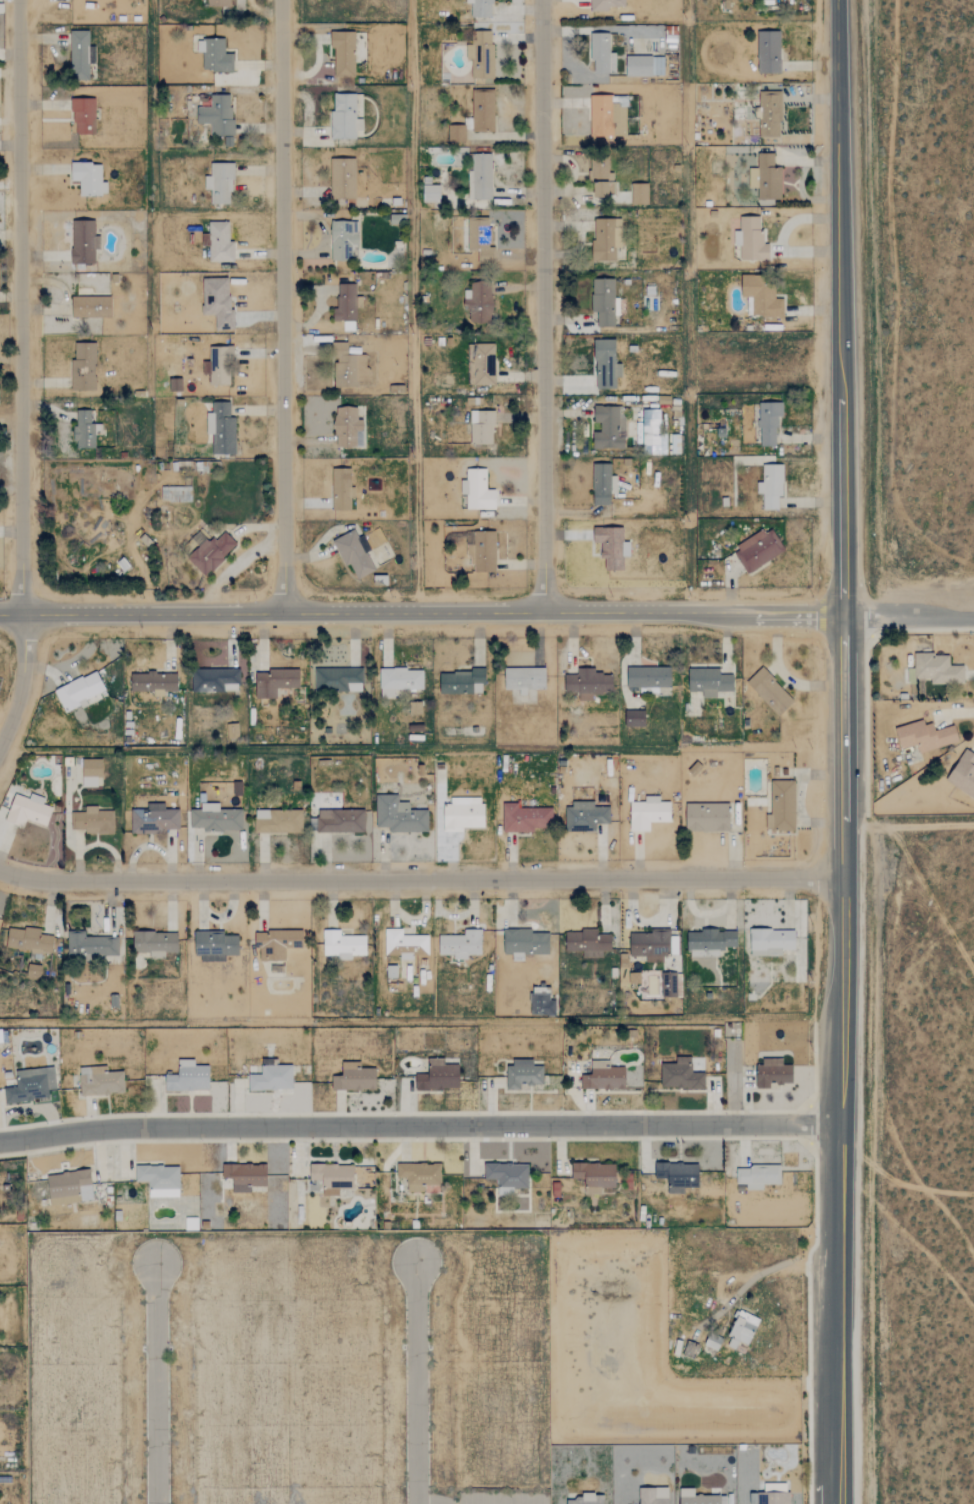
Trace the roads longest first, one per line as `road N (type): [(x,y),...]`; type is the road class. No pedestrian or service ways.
road 1 (tertiary): [(831,1503),(846,879),(842,614)]
road 2 (residential): [(846,879),(94,882),(0,873)]
road 3 (tertiary): [(0,612),(542,607),(842,614)]
road 4 (residential): [(0,1144),(109,1129),(835,1122)]
road 5 (residential): [(0,741),(21,699),(17,0)]
road 6 (tertiary): [(842,614),(837,0)]
road 7 (residential): [(280,609),(280,0)]
road 8 (residential): [(542,607),(539,0)]
road 9 (residential): [(417,1259),(416,1503)]
road 10 (residential): [(157,1503),(155,1262)]
road 11 (residential): [(842,614),(973,612)]

